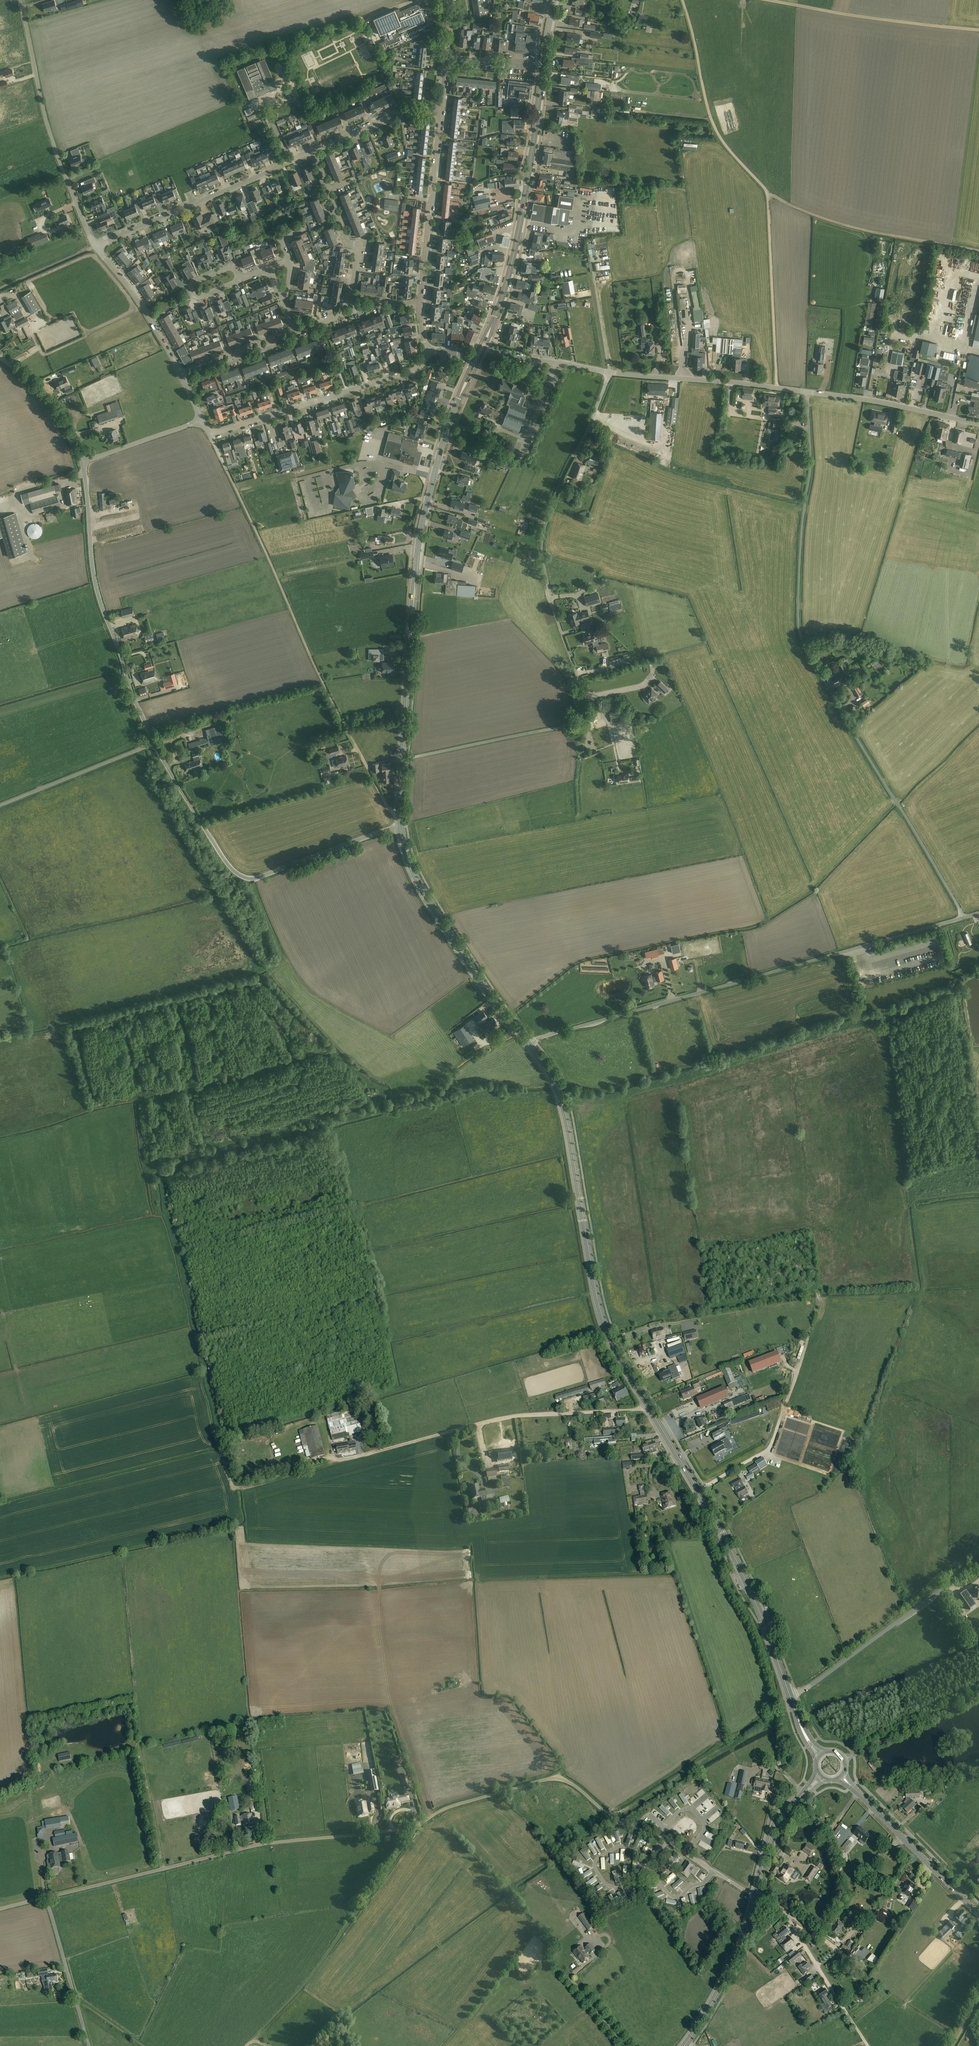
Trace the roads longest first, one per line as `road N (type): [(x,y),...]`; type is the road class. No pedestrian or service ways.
road 1 (unclassified): [(755,1895),(554,1779),(456,1805),(413,1825),(256,1845),(46,1897)]
road 2 (unclassified): [(964,917),(799,634),(807,392)]
road 3 (unclassified): [(403,758),(585,720),(543,543),(611,372)]
road 4 (unclassified): [(527,1043),(964,917)]
road 5 (track): [(224,463),(322,680),(388,808),(400,814)]
road 6 (secondary): [(648,1407),(597,1304),(562,1105),(527,1043)]
road 7 (secondary): [(403,758),(419,540),(462,390)]
road 8 (unclassified): [(400,827),(242,874),(153,743)]
road 9 (secondary): [(790,1696),(733,1553),(648,1407)]
road 10 (unclassified): [(648,1407),(509,1417),(330,1456)]
road 11 (unclassified): [(153,743),(96,586),(82,462)]
road 12 (track): [(259,2033),(420,1823)]
road 13 (secondary): [(491,327),(521,215),(542,68)]
road 14 (unclassified): [(96,246),(49,130),(22,0)]
road 15 (secondary): [(527,1043),(413,874),(400,827)]
road 16 (track): [(818,1292),(772,1445),(699,1492)]
road 17 (residential): [(210,435),(412,372),(427,351)]
road 18 (residential): [(96,246),(312,151)]
road 19 (unclassified): [(790,1696),(978,1565)]
road 20 (track): [(978,252),(858,228),(768,191)]
road 21 (track): [(768,191),(713,125),(682,0)]
road 22 (track): [(769,0),(978,30)]
road 23 (track): [(768,191),(777,388)]
road 24 (tertiary): [(807,392),(611,372)]
road 25 (residential): [(419,304),(441,110)]
road 26 (secondary): [(978,1914),(842,1776)]
road 27 (tertiary): [(978,424),(807,392)]
road 28 (secondary): [(684,2045),(738,1953),(755,1895)]
road 29 (unclassified): [(0,806),(153,743)]
road 30 (residential): [(182,376),(96,246)]
road 31 (unclassified): [(89,2045),(46,1897)]
road 32 (unclassified): [(845,1759),(978,1695)]
road 33 (secondary): [(755,1895),(772,1828),(822,1777)]
road 34 (residential): [(868,2045),(794,1926)]
road 35 (residential): [(312,151),(411,109),(441,110)]
road 36 (unclassified): [(82,462),(53,406),(0,356)]
road 37 (residential): [(355,310),(358,246),(348,242),(328,190)]
road 38 (tertiary): [(611,372),(483,354)]
road 39 (unclassified): [(203,420),(82,462)]
road 40 (residential): [(182,376),(296,333)]

